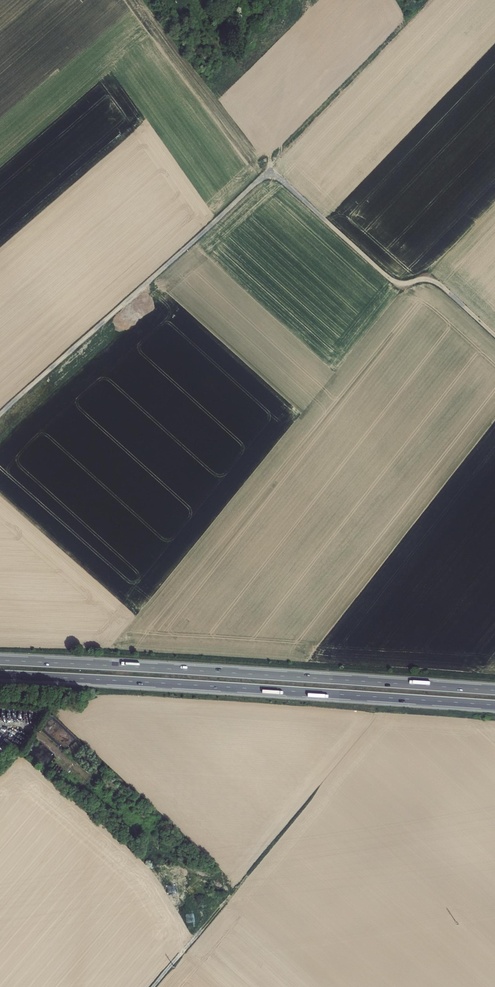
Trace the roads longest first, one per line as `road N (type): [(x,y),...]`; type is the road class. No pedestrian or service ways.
road 1 (track): [(0,415),(270,169),(431,0)]
road 2 (motorway): [(494,690),(0,660)]
road 3 (motorway): [(0,675),(494,705)]
road 4 (track): [(150,986),(371,727)]
road 5 (track): [(494,335),(436,282),(387,276),(270,169)]

